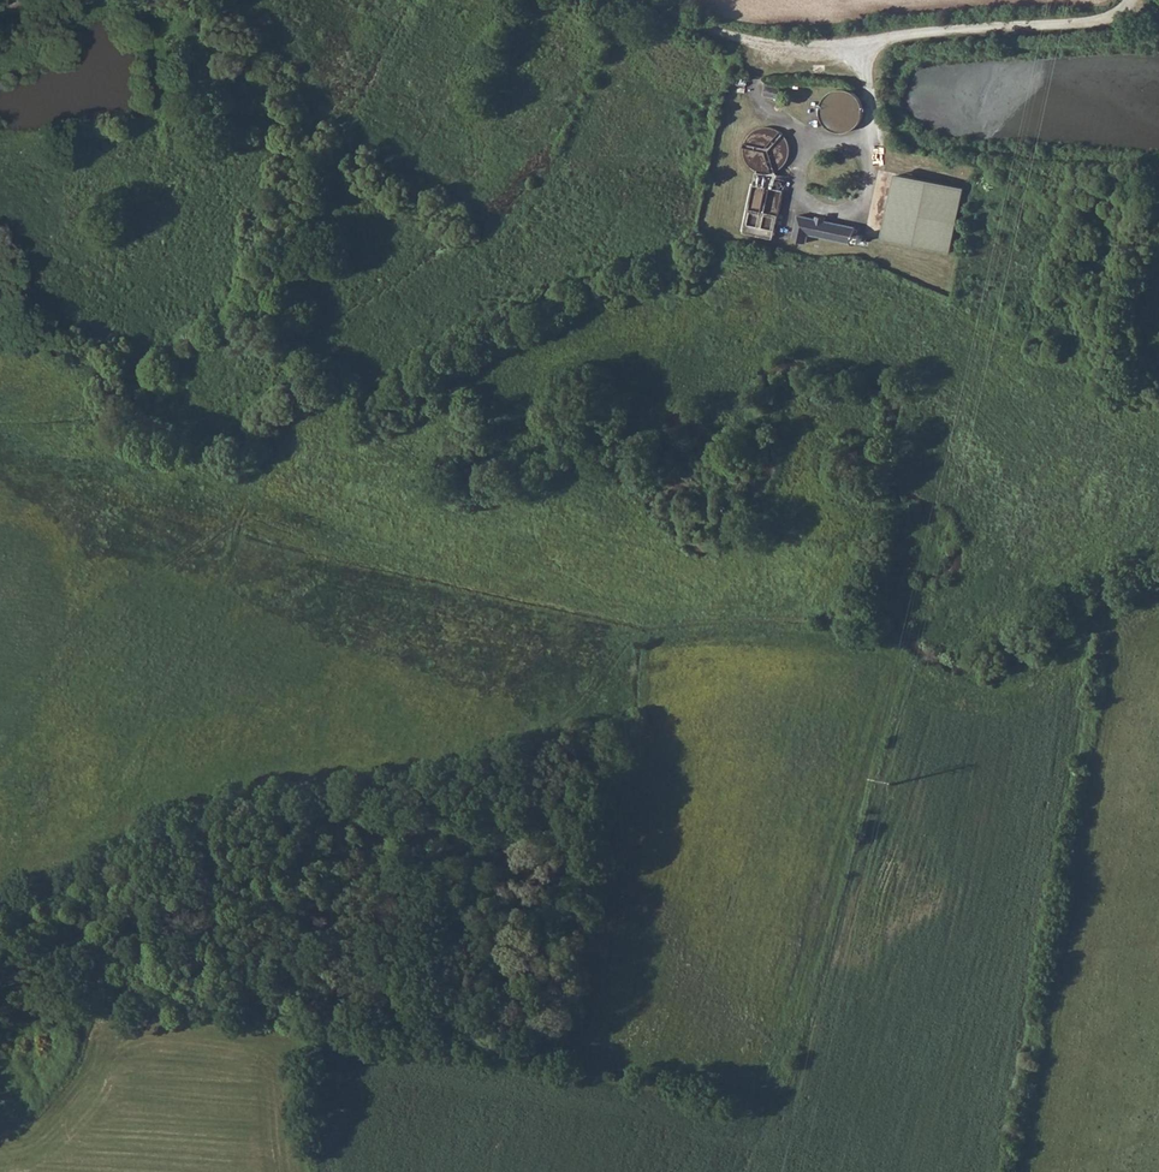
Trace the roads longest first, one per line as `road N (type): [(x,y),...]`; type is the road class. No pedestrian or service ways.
road 1 (track): [(631,0),(760,48),(1096,22),(1136,0)]

